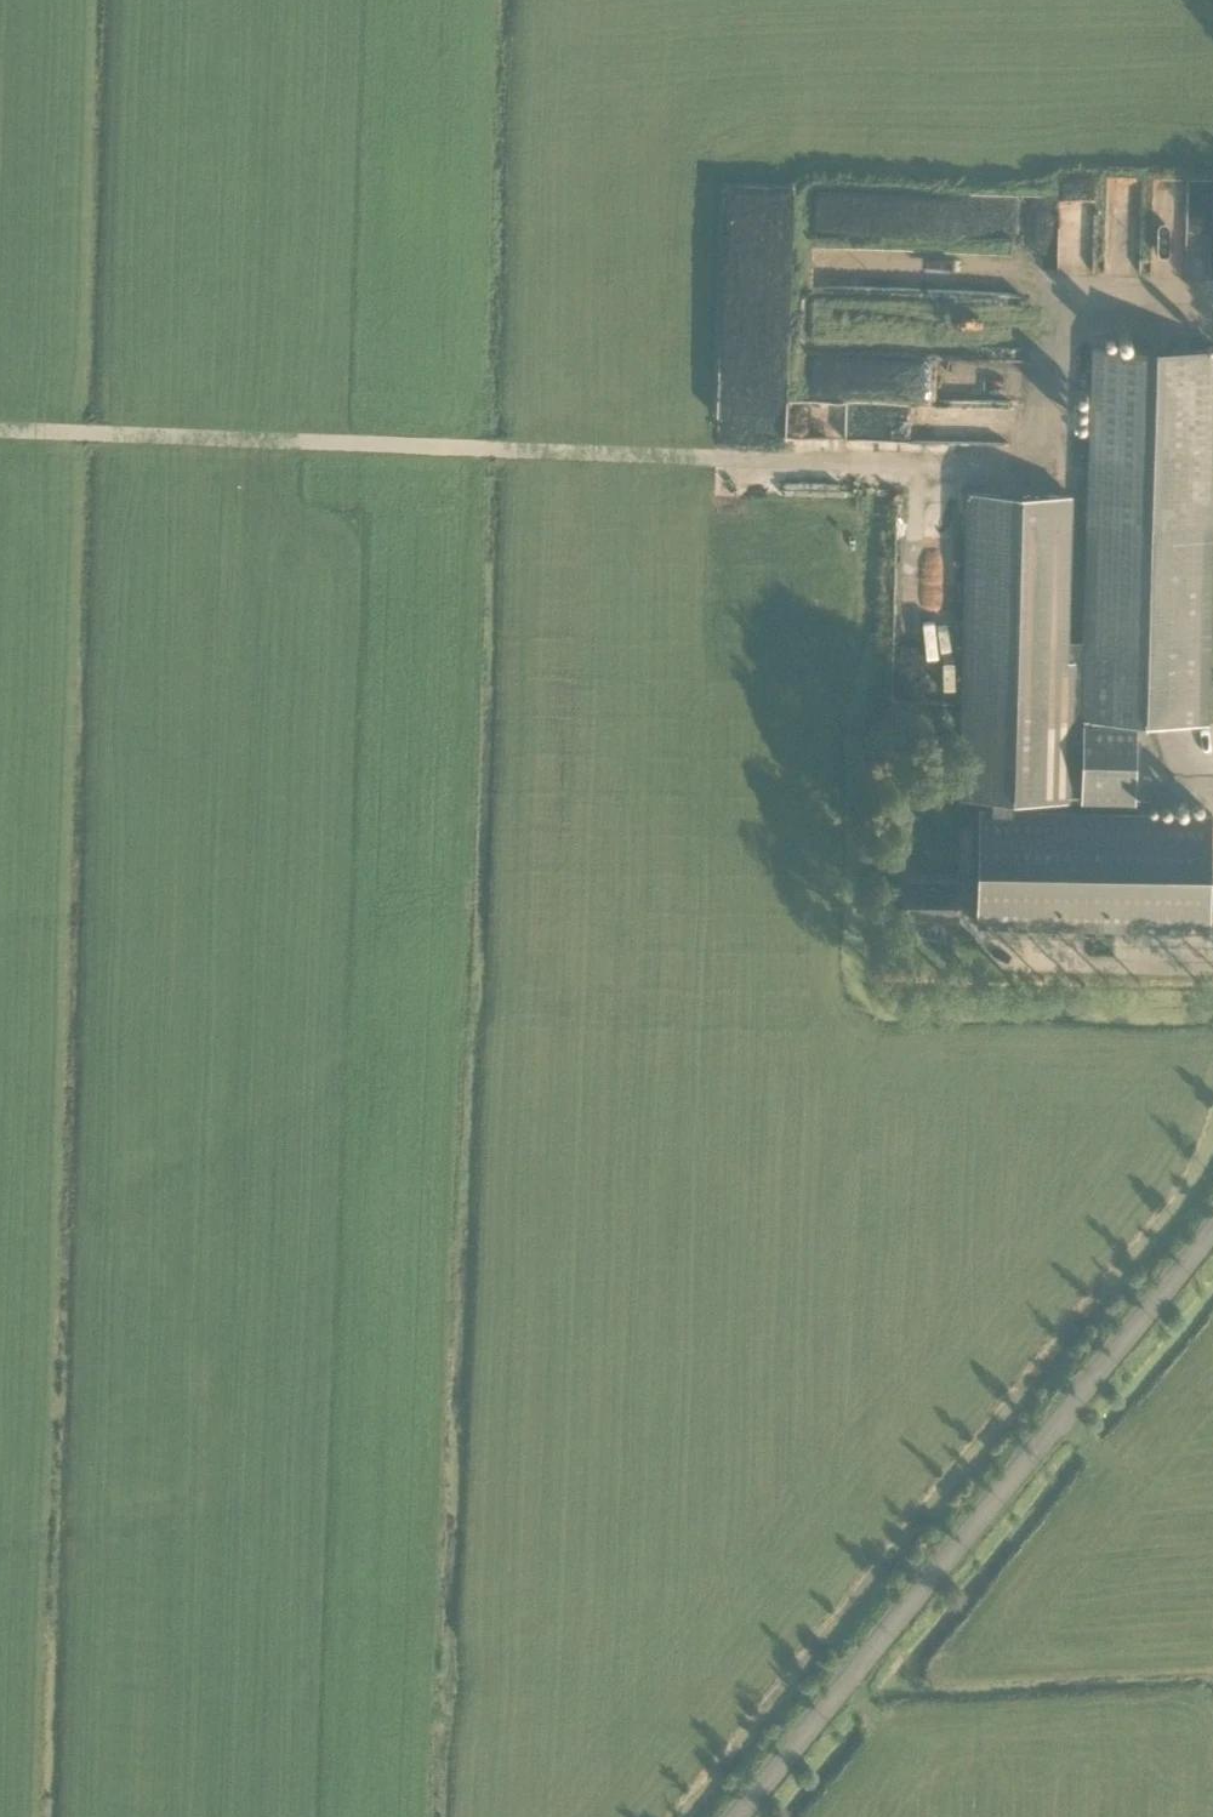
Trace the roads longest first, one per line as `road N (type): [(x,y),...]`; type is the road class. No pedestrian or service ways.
road 1 (tertiary): [(738,1816),(1212,1234)]

